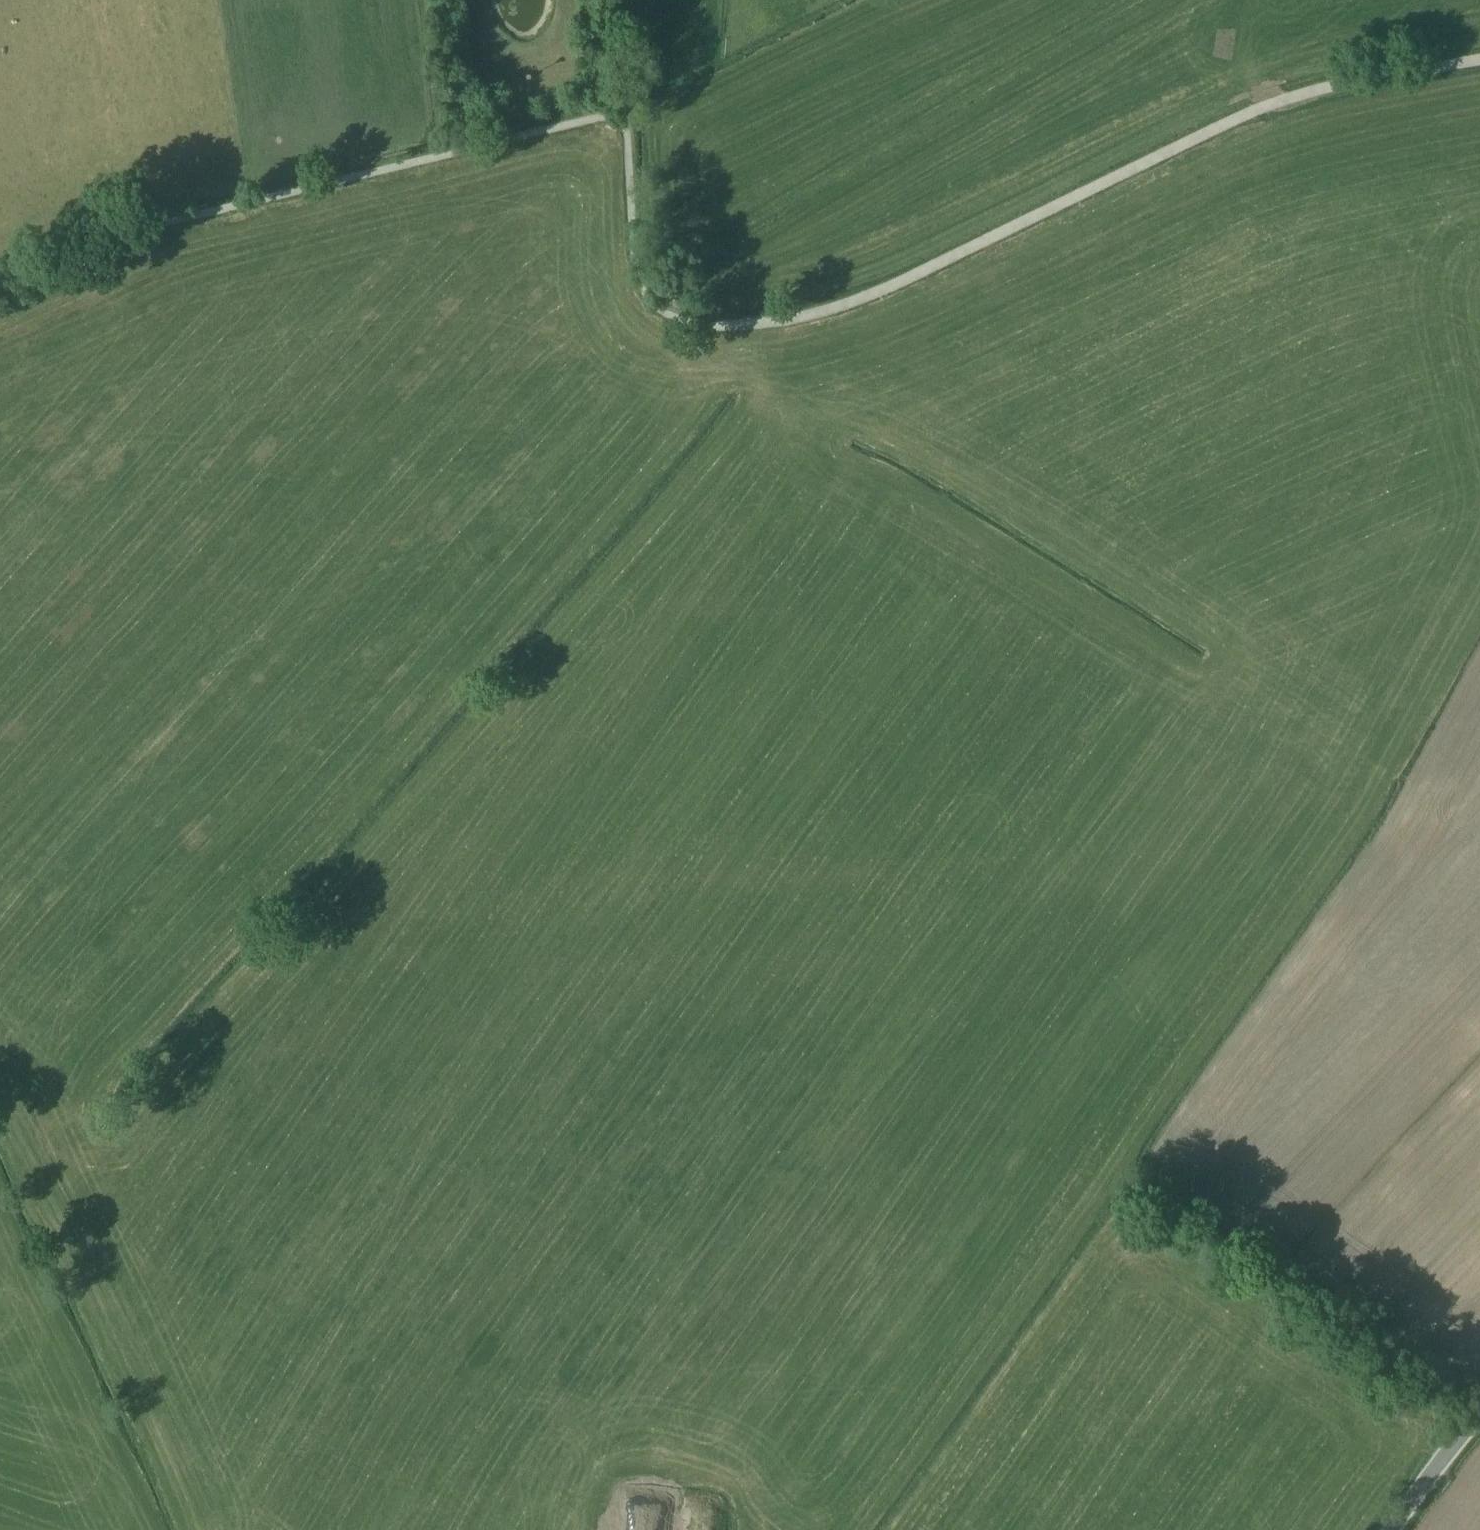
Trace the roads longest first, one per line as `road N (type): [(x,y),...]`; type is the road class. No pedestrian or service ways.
road 1 (unclassified): [(667,315),(713,328),(827,309),(1272,103),(1479,61)]
road 2 (unclassified): [(1398,1529),(1479,1426)]

